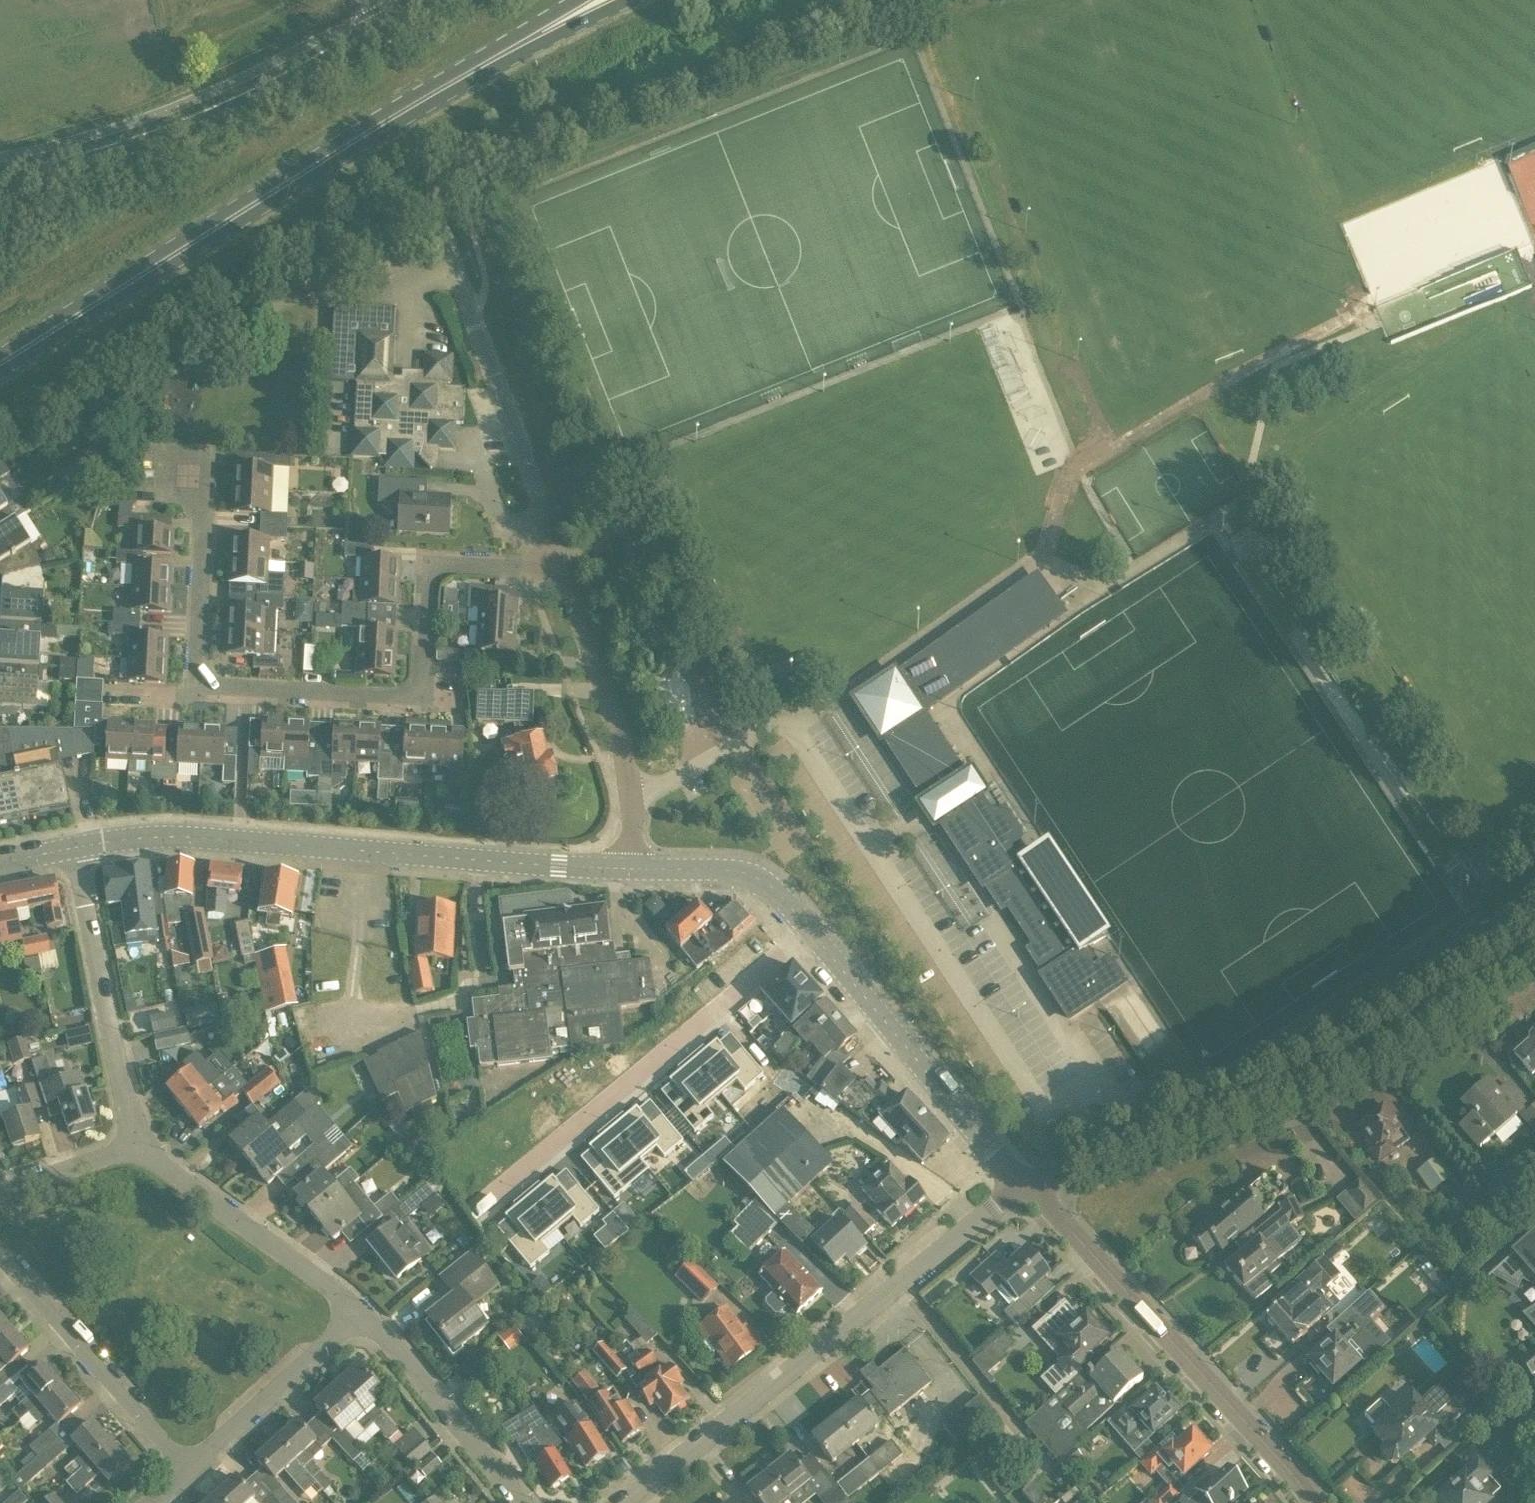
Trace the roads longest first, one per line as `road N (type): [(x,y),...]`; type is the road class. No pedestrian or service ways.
road 1 (primary): [(0,370),(539,33)]
road 2 (unclassified): [(1025,1184),(1200,1128),(1344,1070),(1534,947)]
road 3 (unclassified): [(72,847),(184,834),(631,865)]
road 4 (unclassified): [(621,1502),(1025,1184)]
road 5 (residential): [(192,686),(419,698),(433,565),(562,567)]
road 6 (unclassified): [(1314,1502),(1025,1184)]
road 7 (residential): [(485,1201),(812,934)]
road 8 (secondary): [(377,36),(250,104),(147,144),(0,182)]
road 9 (residential): [(562,567),(433,208)]
road 10 (unclassified): [(1025,1184),(812,934)]
road 11 (residential): [(137,1149),(72,847)]
road 12 (residential): [(631,865),(623,740),(562,567)]
road 13 (residential): [(184,1479),(0,1253)]
road 14 (residential): [(137,1149),(367,1315)]
road 15 (residential): [(184,1479),(367,1315)]
road 16 (residential): [(367,1315),(523,1502)]
road 17 (residential): [(179,467),(204,468),(192,686)]
road 18 (unclassified): [(812,934),(779,889),(754,875),(631,865)]
road 19 (residential): [(0,1188),(137,1149)]

